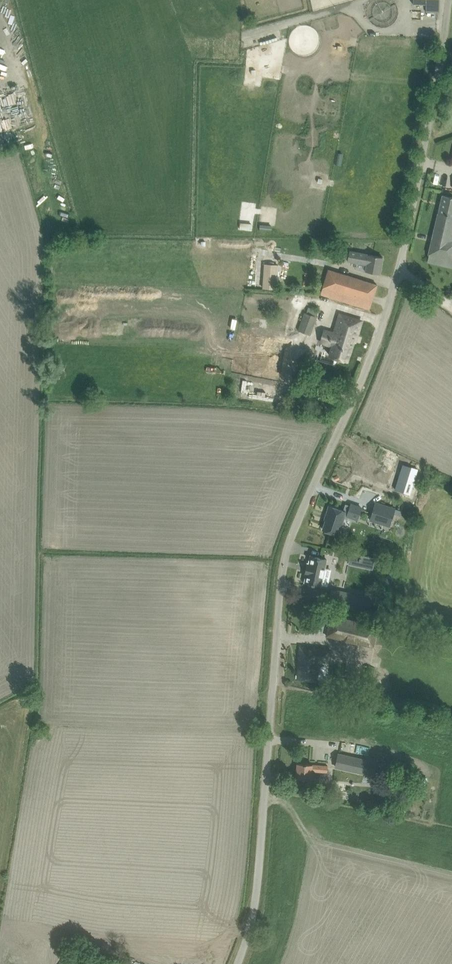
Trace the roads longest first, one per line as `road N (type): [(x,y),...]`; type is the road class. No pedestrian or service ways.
road 1 (unclassified): [(237,963),(256,895),(286,555),(385,316),(449,0)]

